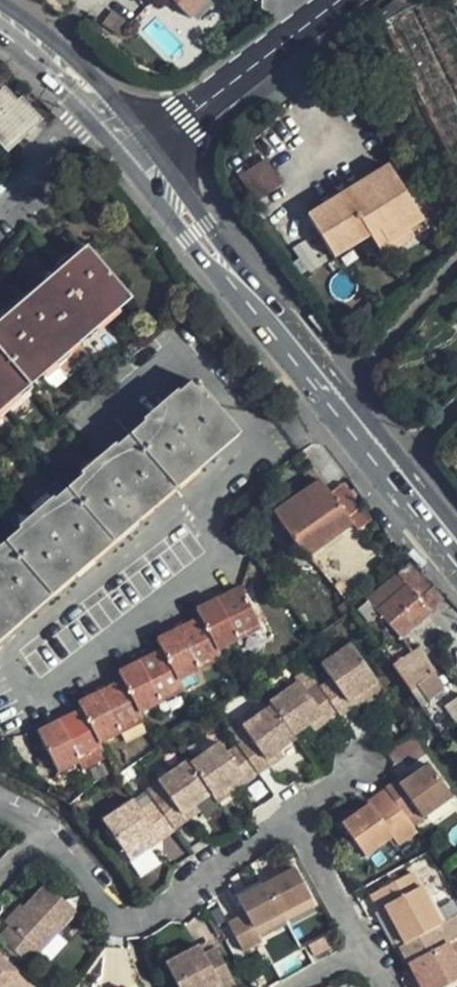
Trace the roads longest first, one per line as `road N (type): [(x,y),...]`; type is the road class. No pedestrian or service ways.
road 1 (tertiary): [(456,554),(140,153)]
road 2 (residential): [(299,818),(120,927),(49,837)]
road 3 (residential): [(140,153),(344,0)]
road 4 (residential): [(94,92),(0,207)]
road 5 (residential): [(365,950),(299,818)]

